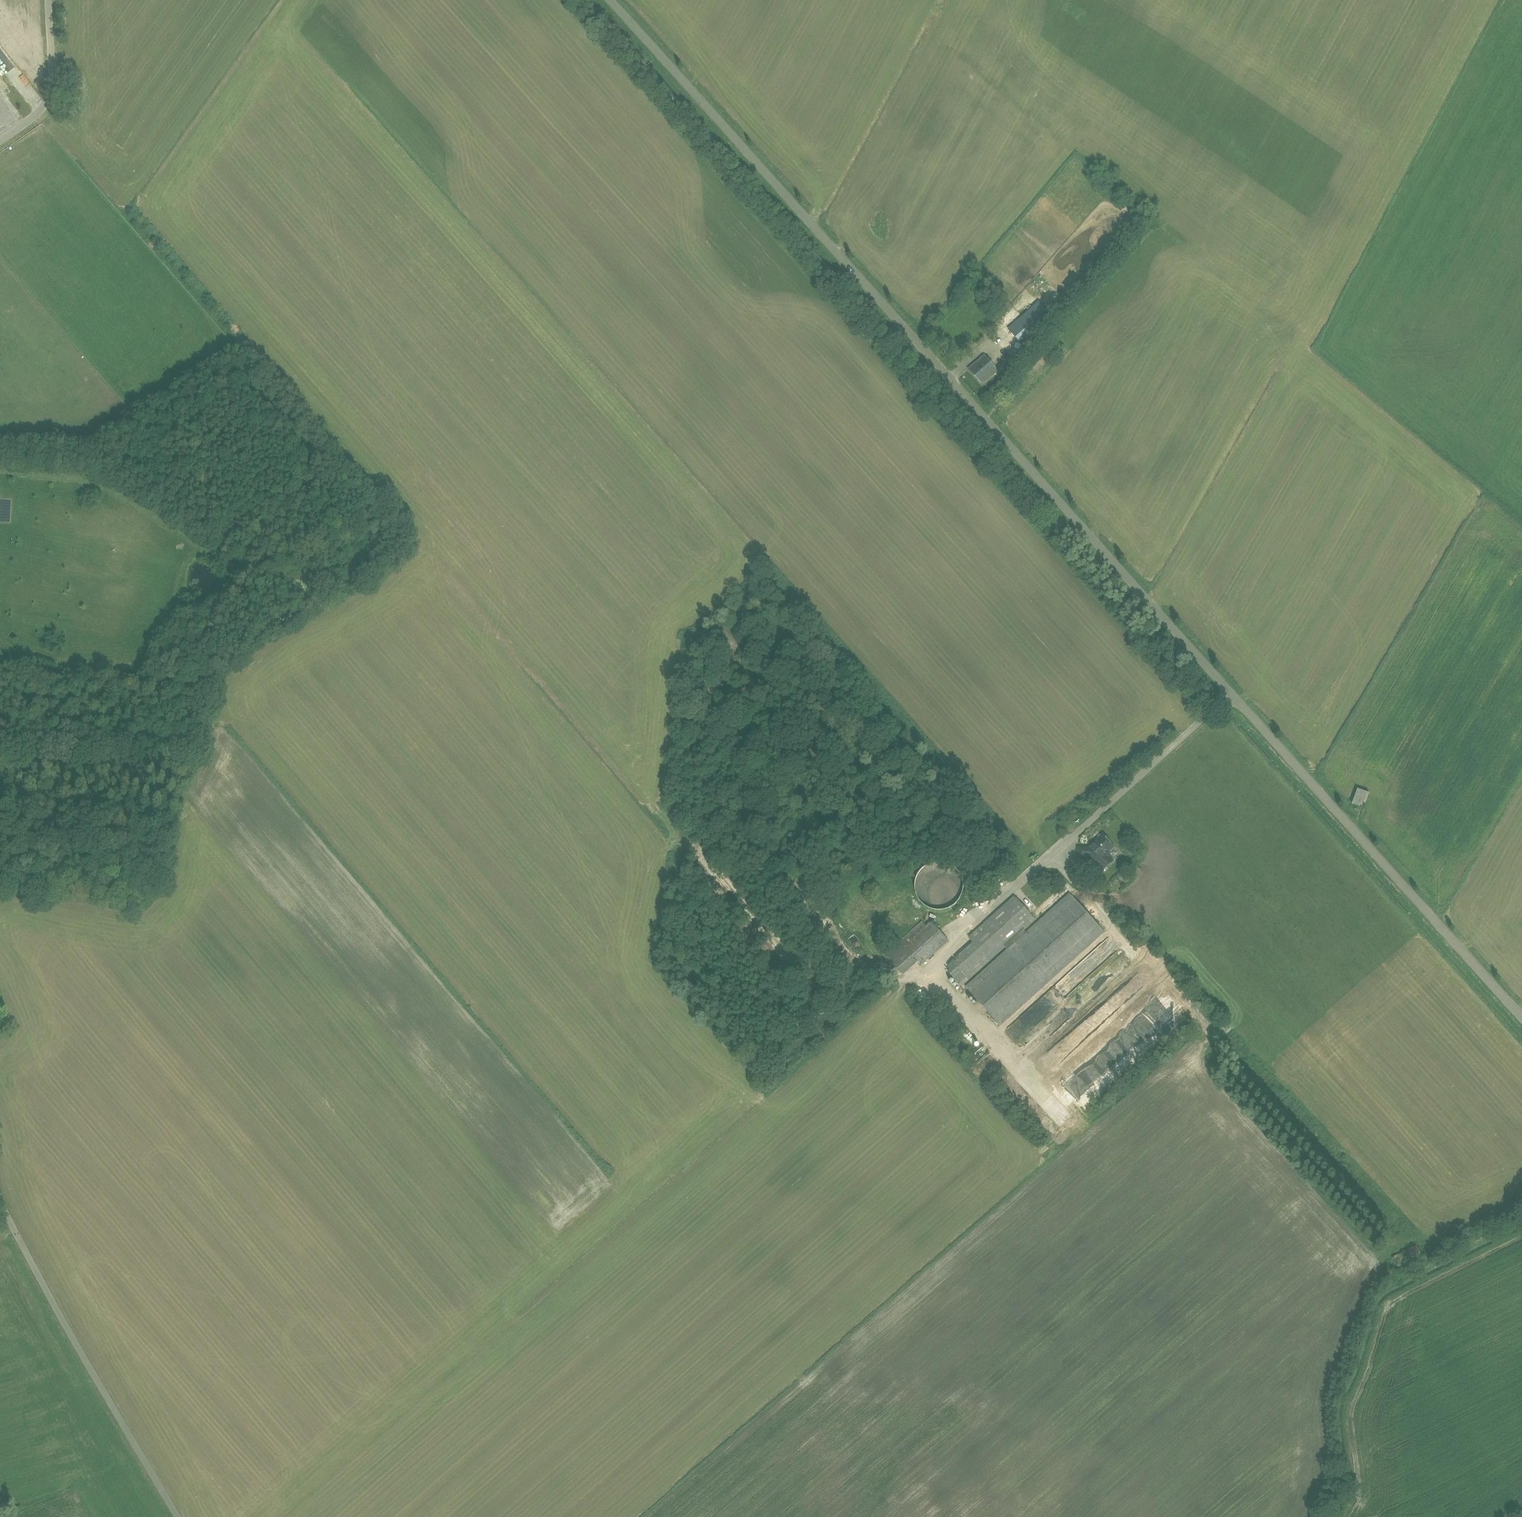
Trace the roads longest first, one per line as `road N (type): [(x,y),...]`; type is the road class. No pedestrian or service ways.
road 1 (unclassified): [(1521,1019),(610,0)]
road 2 (unclassified): [(178,1516),(0,1200)]
road 3 (unclassified): [(0,141),(50,95),(48,0)]

